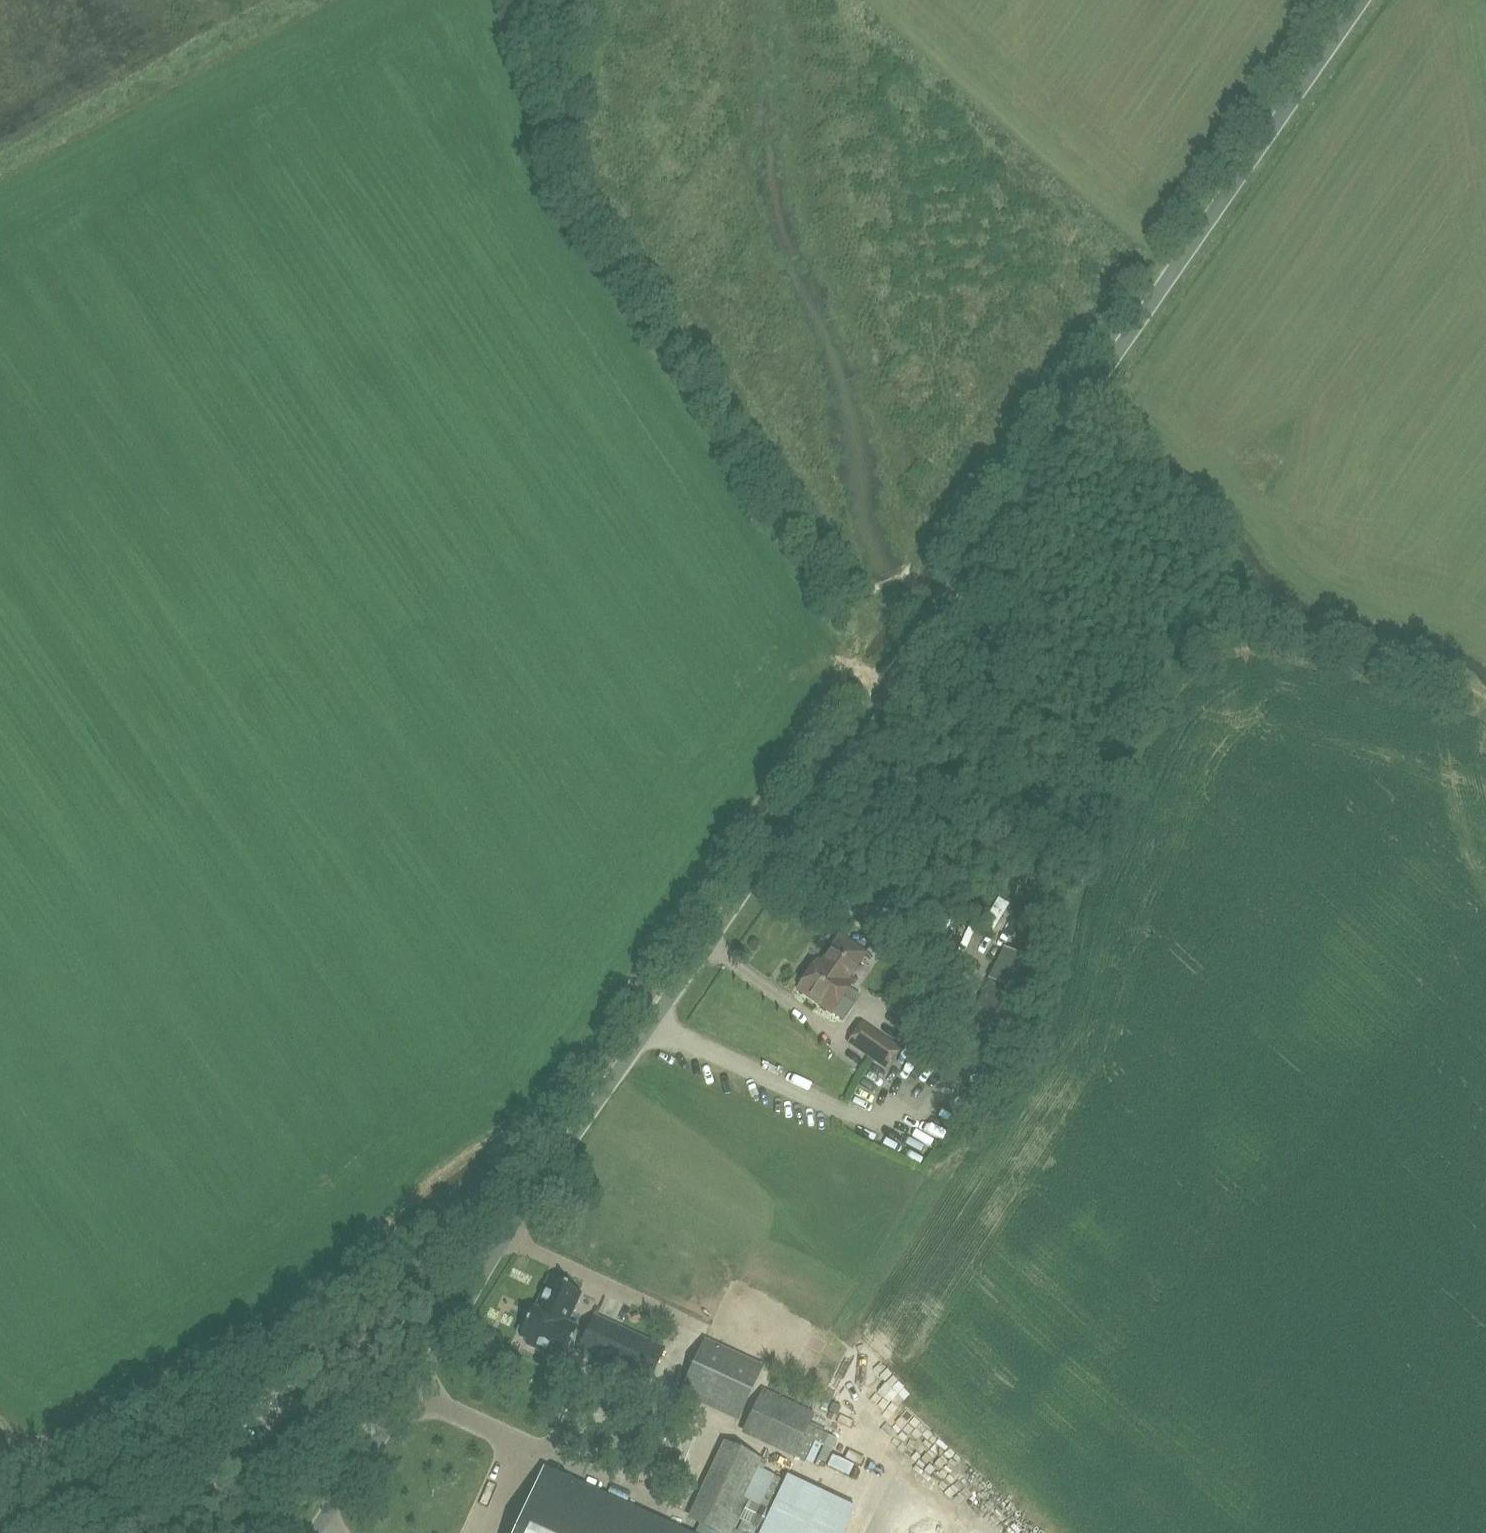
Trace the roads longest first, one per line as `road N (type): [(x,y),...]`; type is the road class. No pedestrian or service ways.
road 1 (unclassified): [(309,1532),(877,693),(1367,0)]
road 2 (track): [(862,1380),(883,1367),(963,1478),(1017,1439),(1235,1226),(1485,921)]

